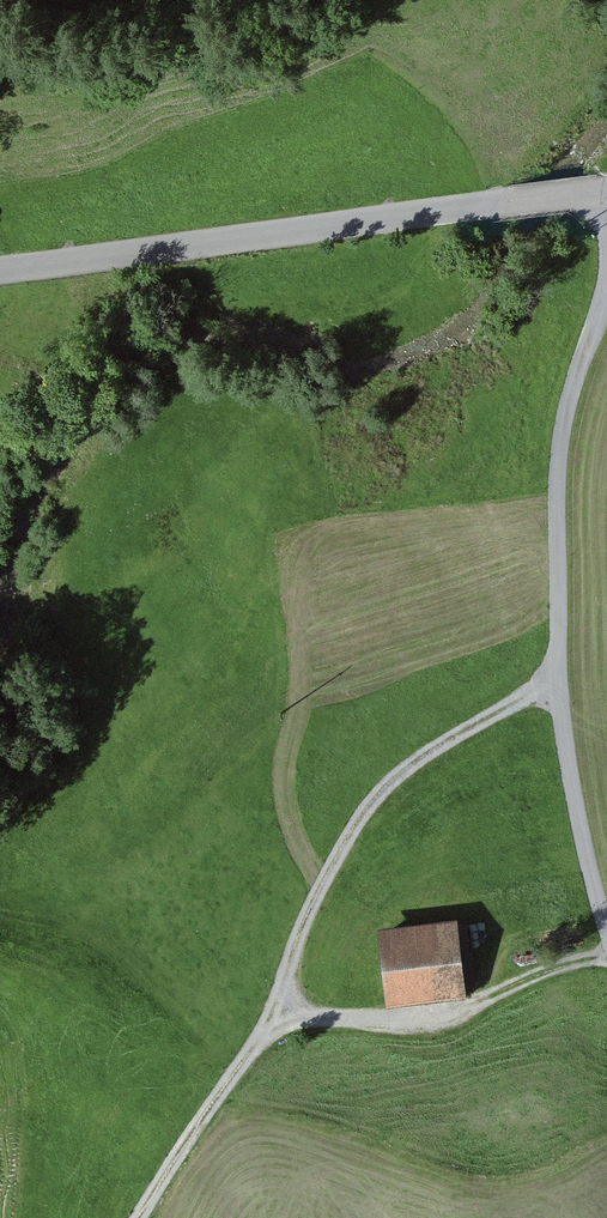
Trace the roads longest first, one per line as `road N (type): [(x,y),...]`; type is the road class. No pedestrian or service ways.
road 1 (track): [(556,676),(398,774),(355,824),(291,948),(284,1018),(208,1112),(141,1217)]
road 2 (track): [(606,930),(556,676),(553,496),(561,416),(606,283)]
road 3 (unclassified): [(606,190),(0,270)]
road 4 (track): [(284,1018),(395,1024),(457,1016),(534,977),(606,963)]

